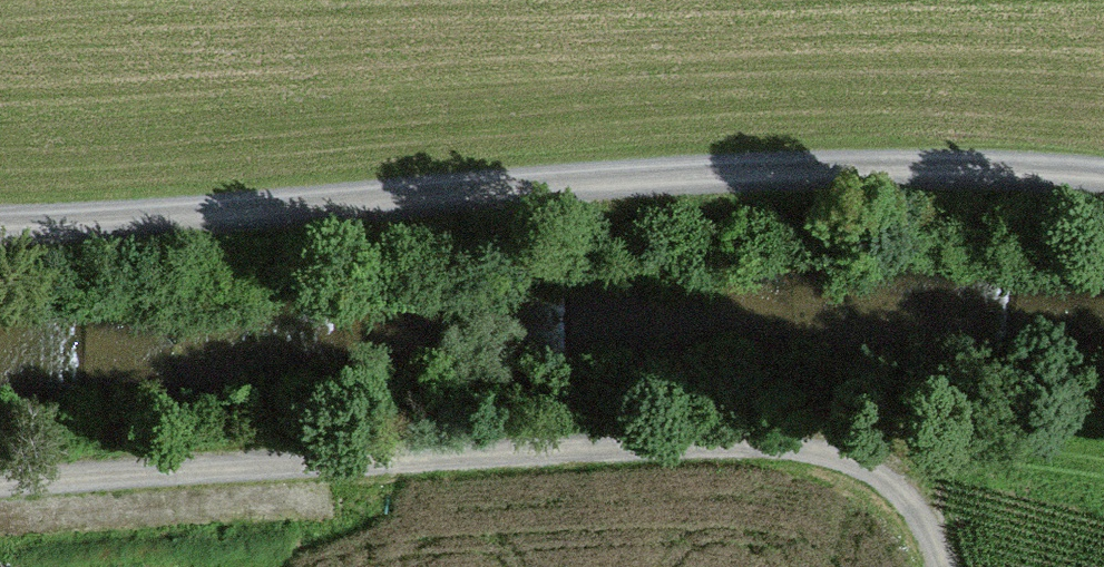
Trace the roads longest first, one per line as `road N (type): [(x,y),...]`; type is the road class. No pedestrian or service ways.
road 1 (track): [(1103,181),(795,176),(103,227),(0,227)]
road 2 (track): [(0,491),(769,443),(869,464),(927,508),(948,566)]

